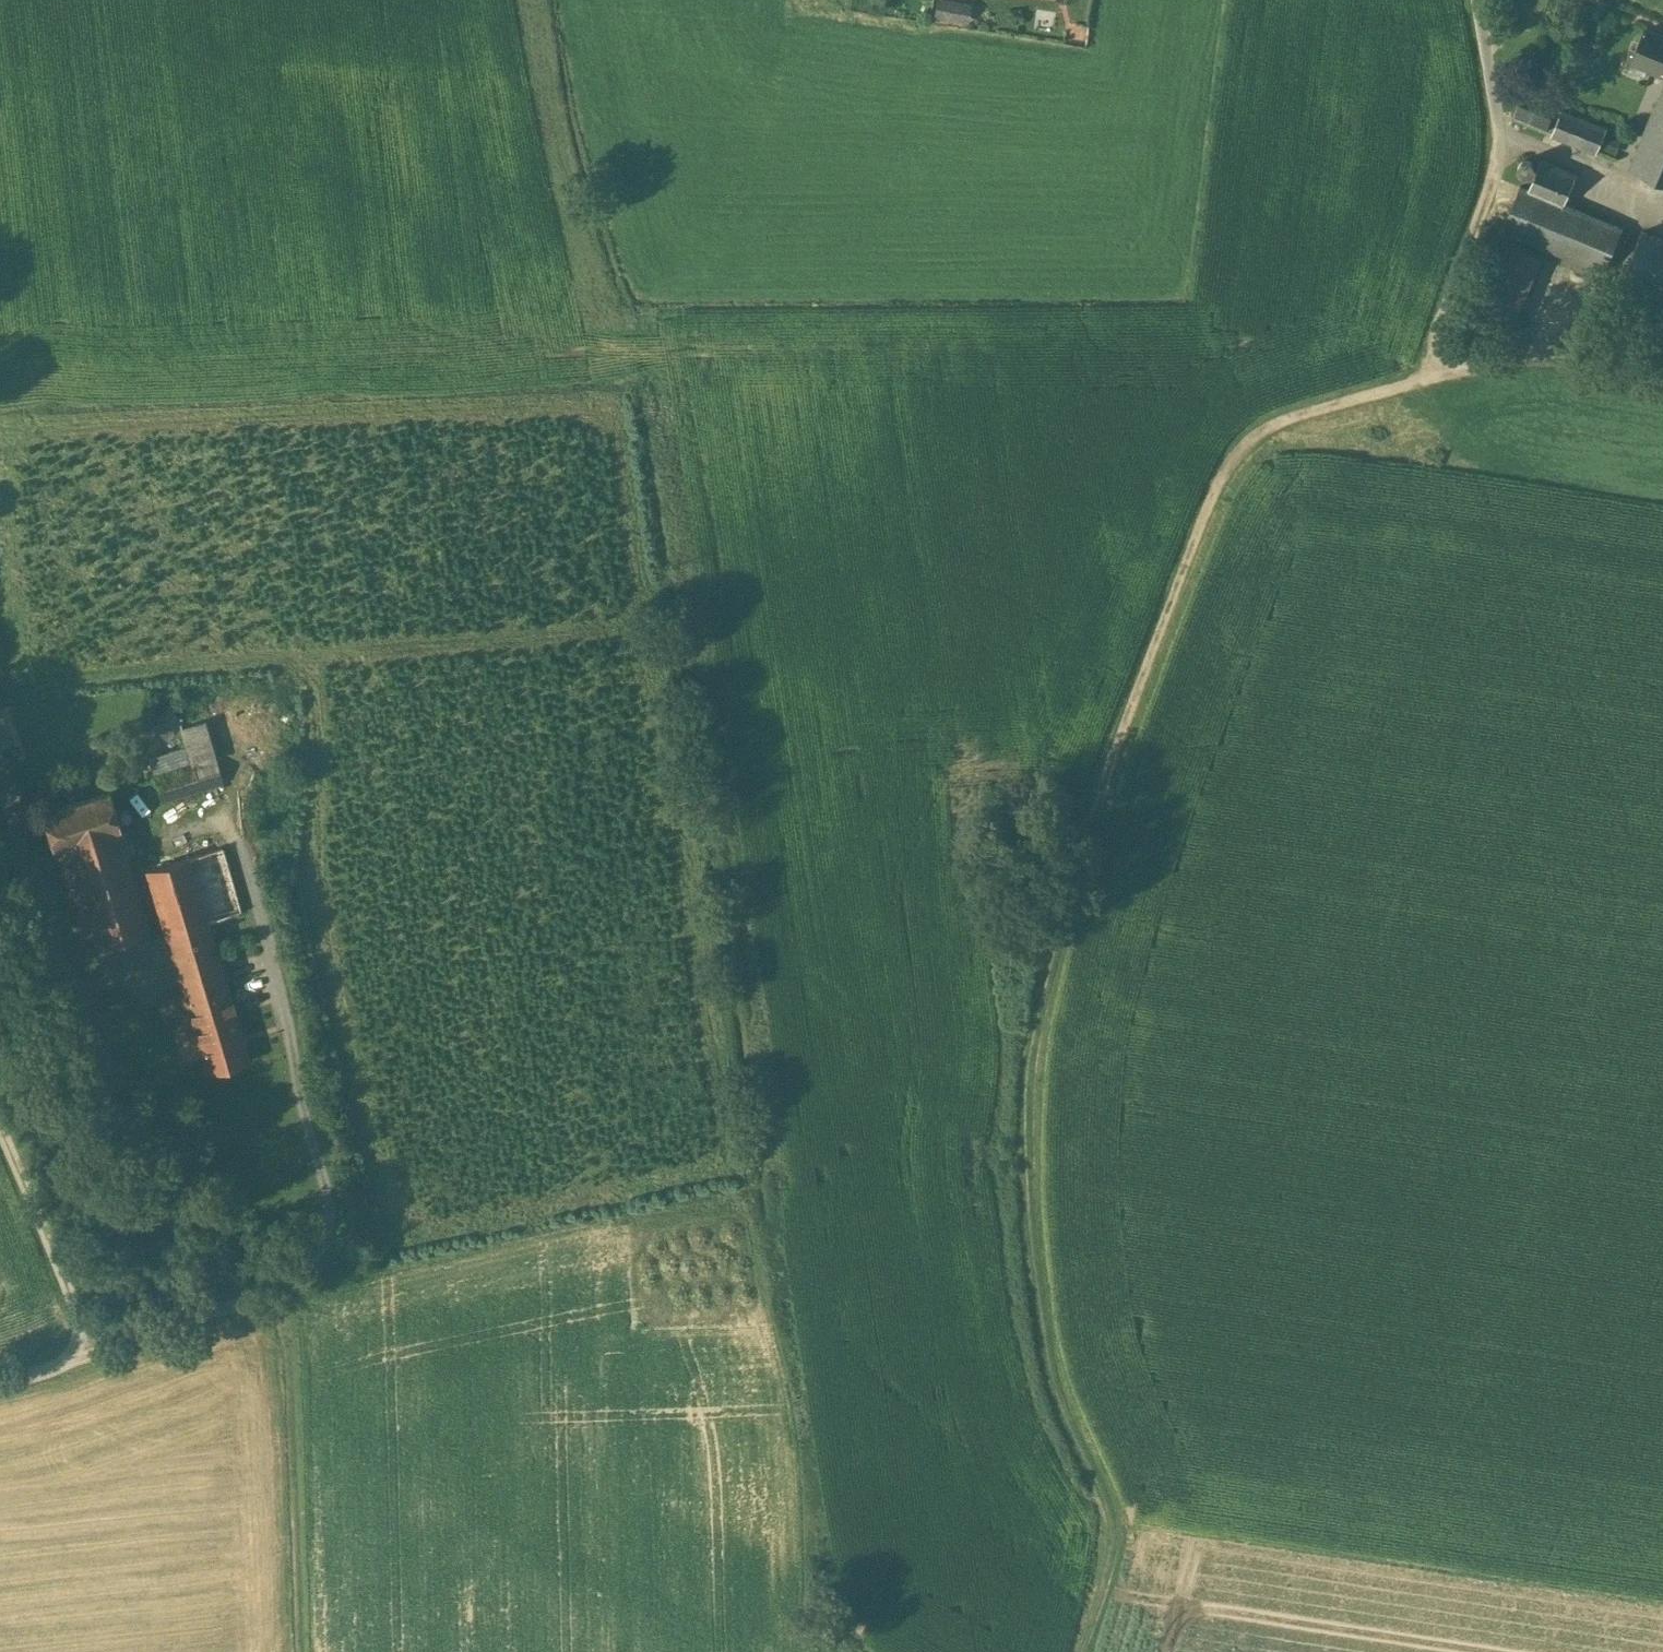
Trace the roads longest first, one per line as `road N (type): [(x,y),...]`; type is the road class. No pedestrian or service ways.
road 1 (track): [(1430,377),(1272,425),(1220,478),(1057,931),(1036,1031),(1027,1133),(1046,1347),(1107,1501),(1114,1540),(1083,1651)]
road 2 (track): [(1425,378),(1386,357),(1173,320),(701,322),(619,338)]
road 3 (track): [(293,1651),(285,1342),(265,1293)]
road 4 (track): [(1430,377),(1537,357),(1662,377)]

